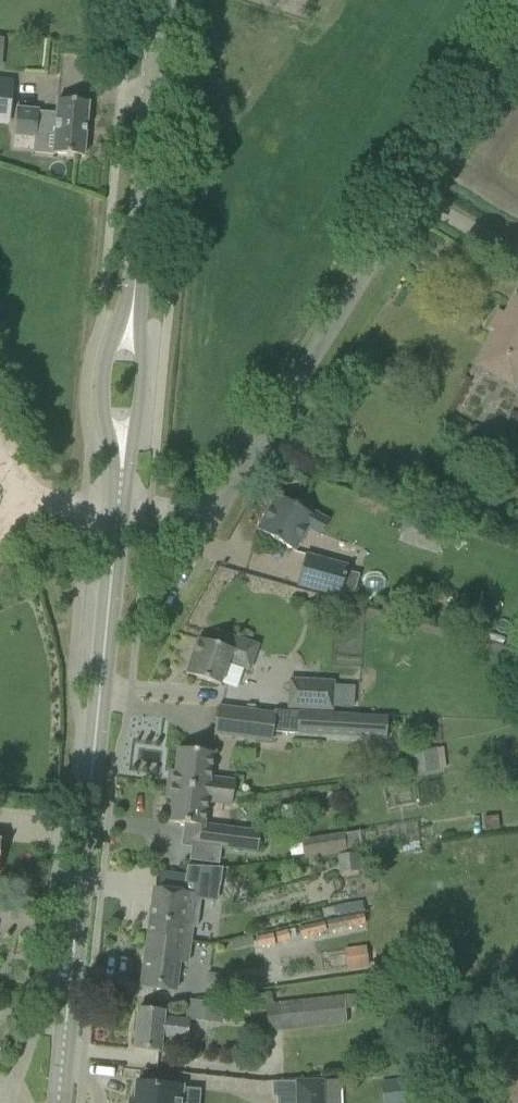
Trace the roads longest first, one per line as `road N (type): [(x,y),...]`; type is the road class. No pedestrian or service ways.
road 1 (tertiary): [(57,1102),(116,512)]
road 2 (residential): [(213,518),(409,196)]
road 3 (tertiary): [(132,302),(156,0)]
road 4 (residential): [(409,196),(517,23)]
road 5 (tertiary): [(132,302),(109,346),(102,399),(120,466)]
road 6 (tertiary): [(120,466),(135,426),(143,353),(132,302)]
road 7 (residential): [(409,196),(517,259)]

